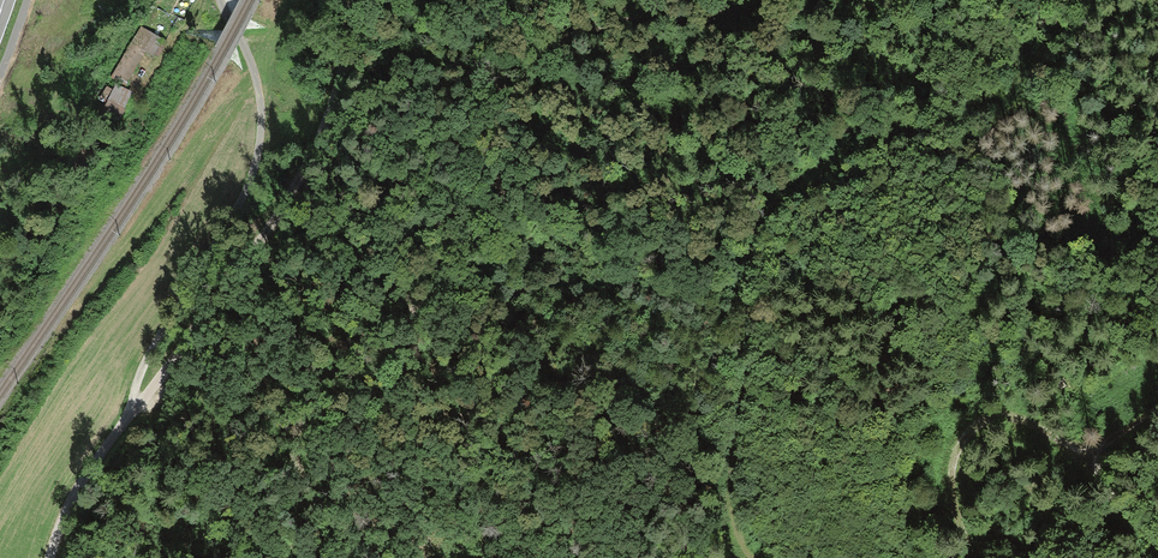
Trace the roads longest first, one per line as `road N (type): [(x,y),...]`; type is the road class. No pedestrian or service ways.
road 1 (track): [(390,557),(299,476),(293,450),(298,417),(327,362),(361,332),(455,282),(507,235),(494,123),(501,93),(528,64),(603,22),(726,0)]
road 2 (track): [(743,557),(732,530),(731,465),(753,368),(751,291),(761,242),(778,217),(862,161),(986,136),(1019,110),(1086,0)]
road 3 (track): [(114,423),(205,332),(308,153),(344,67),(354,0)]
road 4 (track): [(114,423),(176,313),(264,111),(253,62),(220,0)]
road 5 (track): [(972,557),(951,472),(975,427),(998,416),(1022,419),(1082,458),(1157,540)]
road 6 (track): [(51,557),(72,496),(114,423)]

